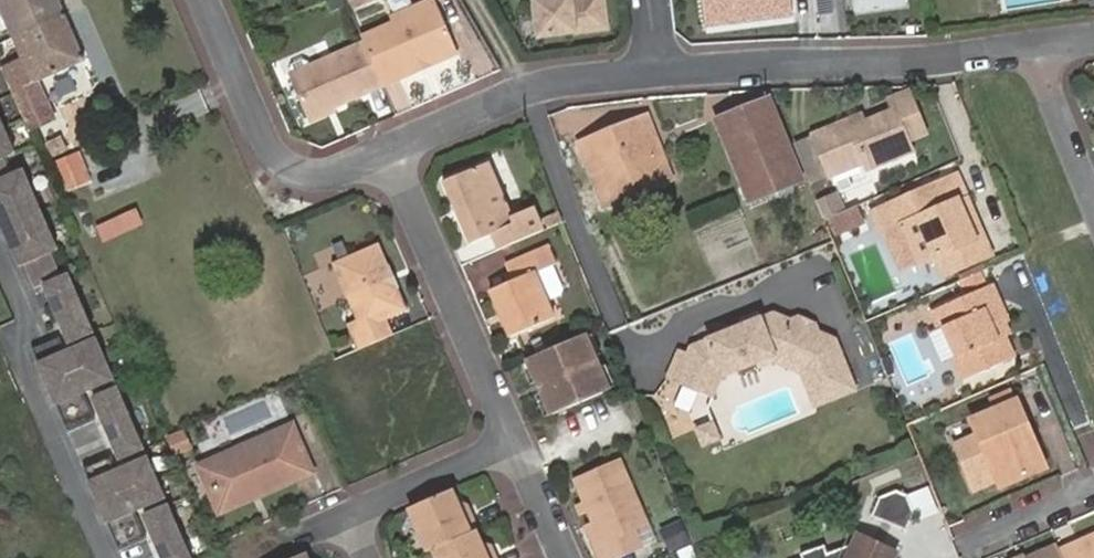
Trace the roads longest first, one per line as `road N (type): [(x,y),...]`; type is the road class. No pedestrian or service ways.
road 1 (residential): [(1038,48),(892,63),(655,67)]
road 2 (residential): [(384,154),(515,441)]
road 3 (residential): [(384,154),(335,175),(300,173),(269,151),(203,0)]
road 4 (residential): [(655,67),(527,90),(384,154)]
road 5 (residential): [(349,517),(515,441)]
road 6 (residential): [(1038,48),(1093,189)]
road 7 (residential): [(1093,486),(977,538)]
road 8 (residential): [(515,441),(565,557)]

